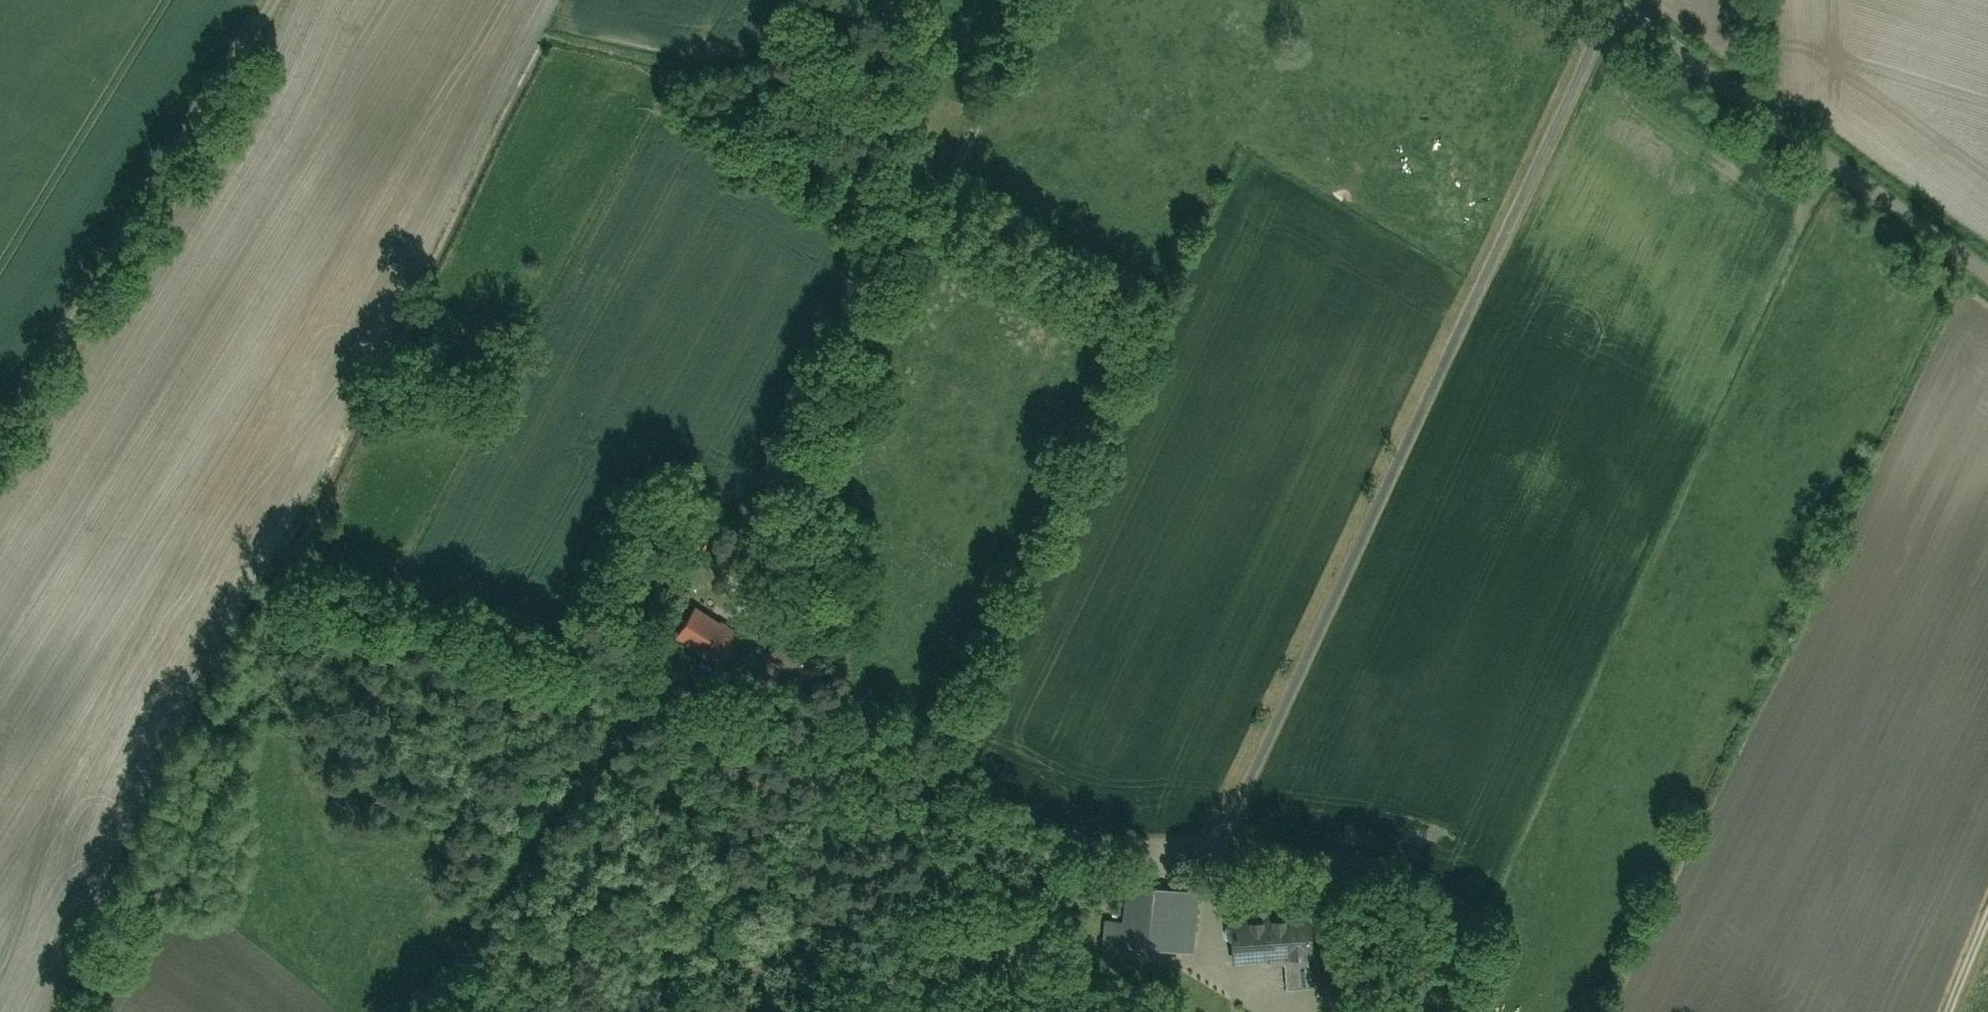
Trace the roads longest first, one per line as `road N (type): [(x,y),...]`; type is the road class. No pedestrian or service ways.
road 1 (track): [(1609,23),(1214,825),(1217,913)]
road 2 (track): [(1048,0),(741,581)]
road 3 (track): [(286,0),(0,442)]
road 4 (residential): [(1987,287),(1577,0)]

